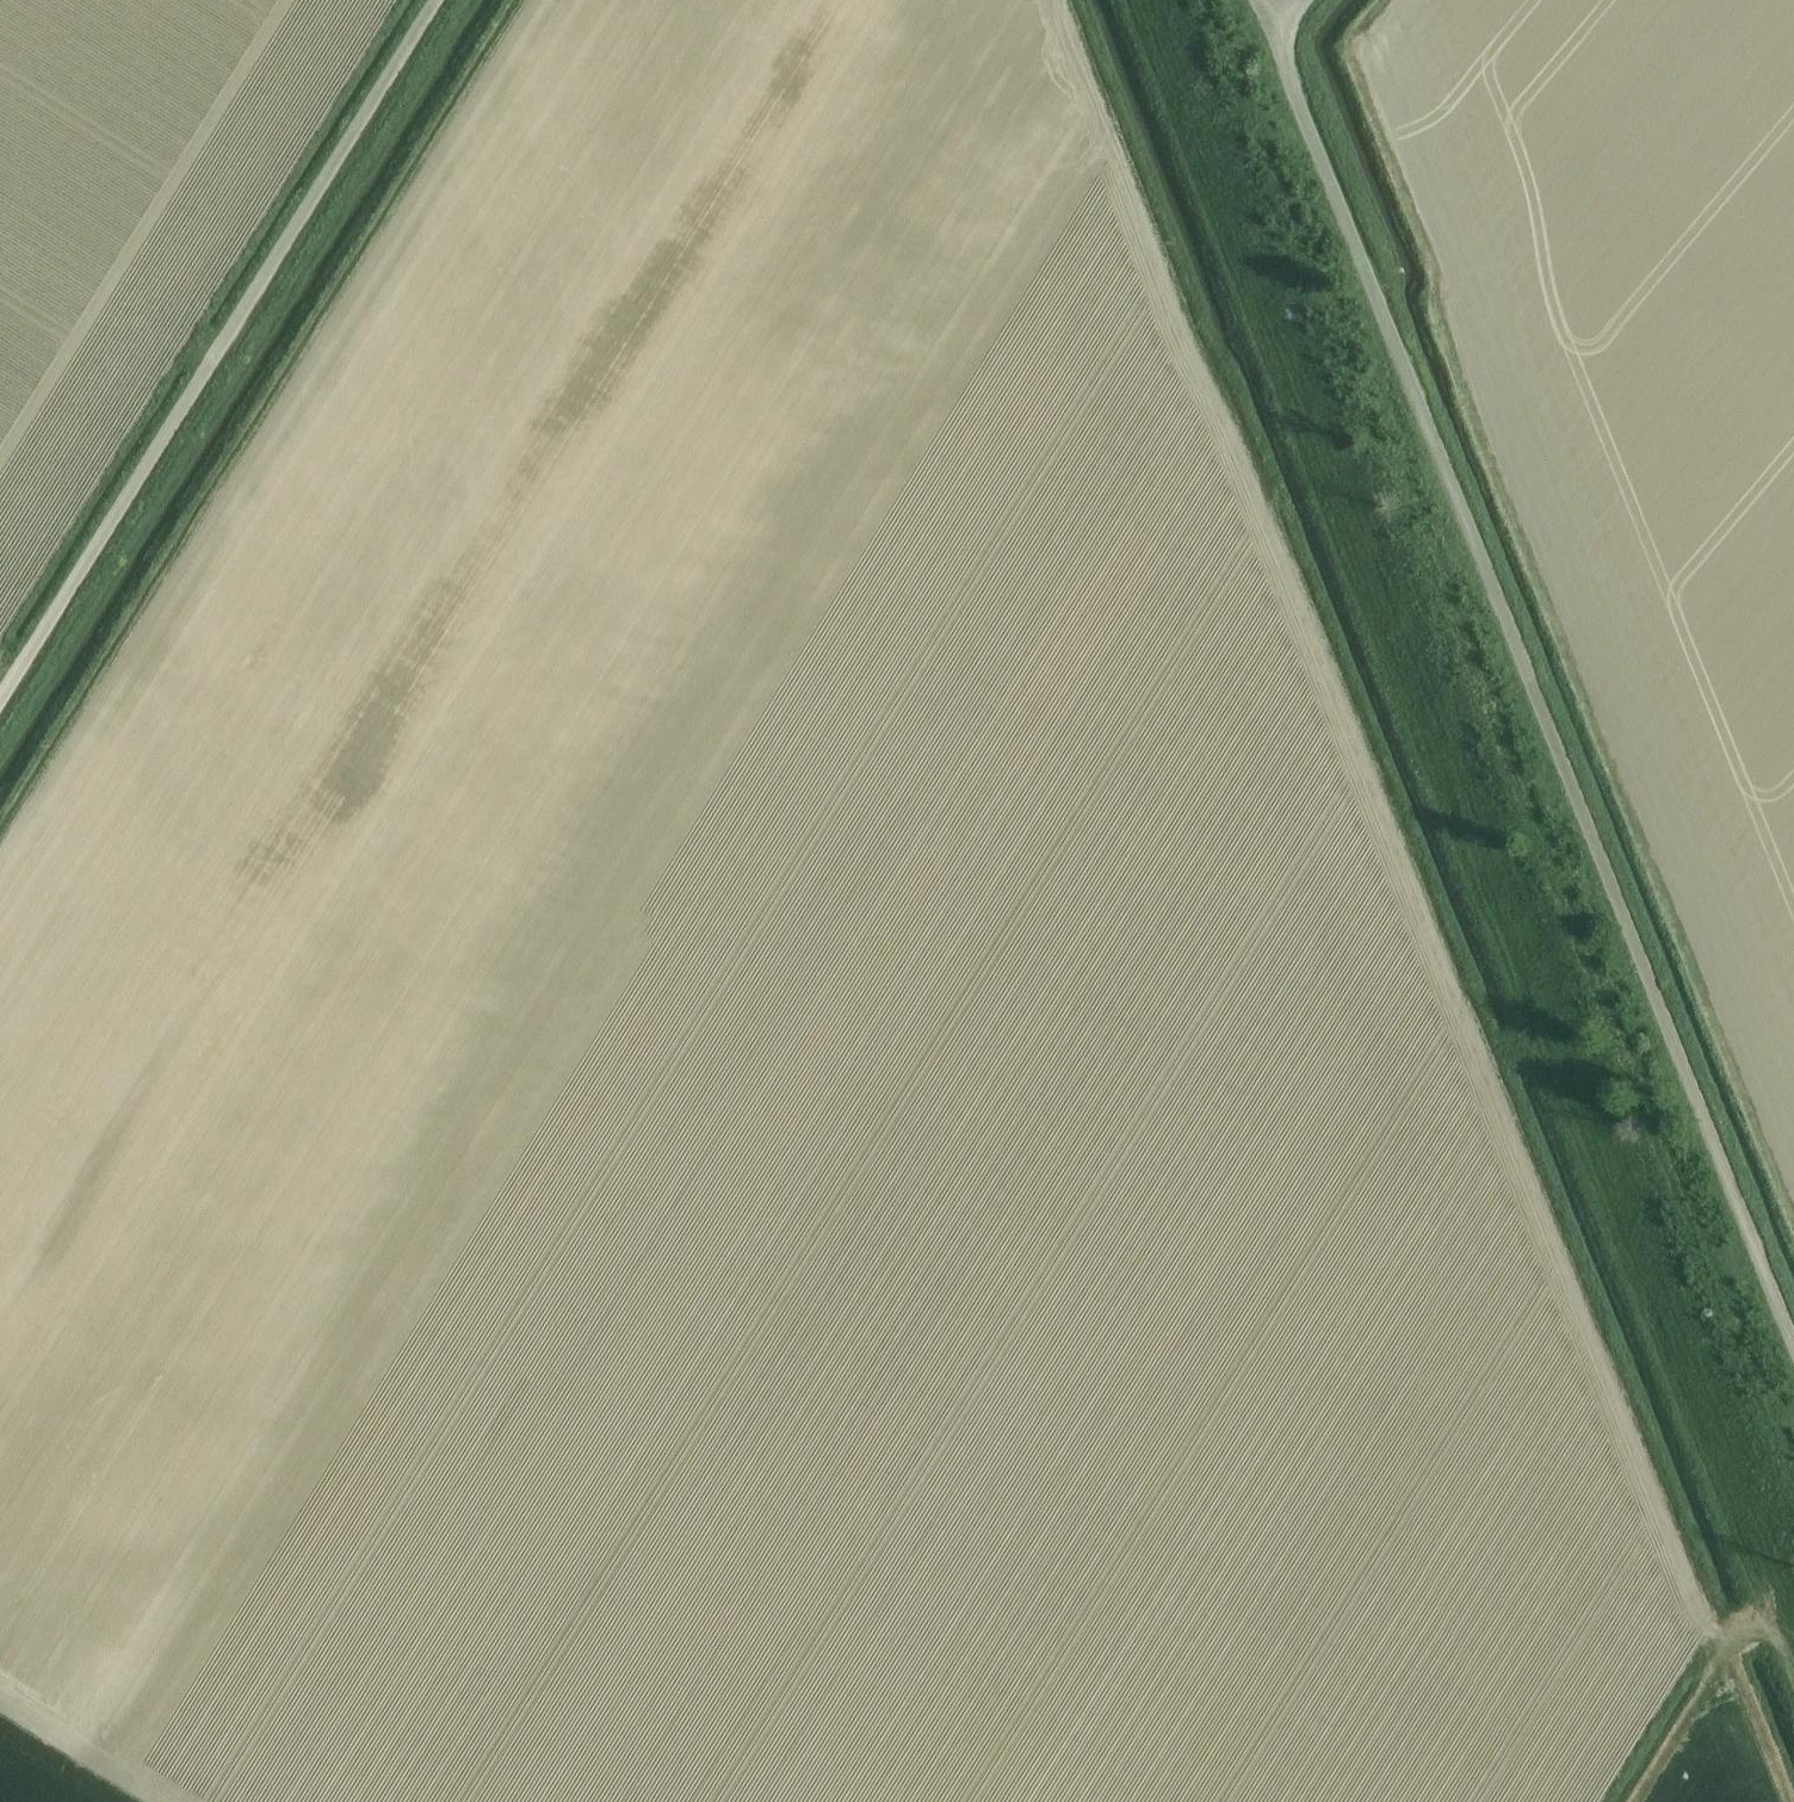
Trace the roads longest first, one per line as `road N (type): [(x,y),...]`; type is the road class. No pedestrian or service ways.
road 1 (unclassified): [(1793,1349),(1269,21)]
road 2 (unclassified): [(0,709),(438,0)]

